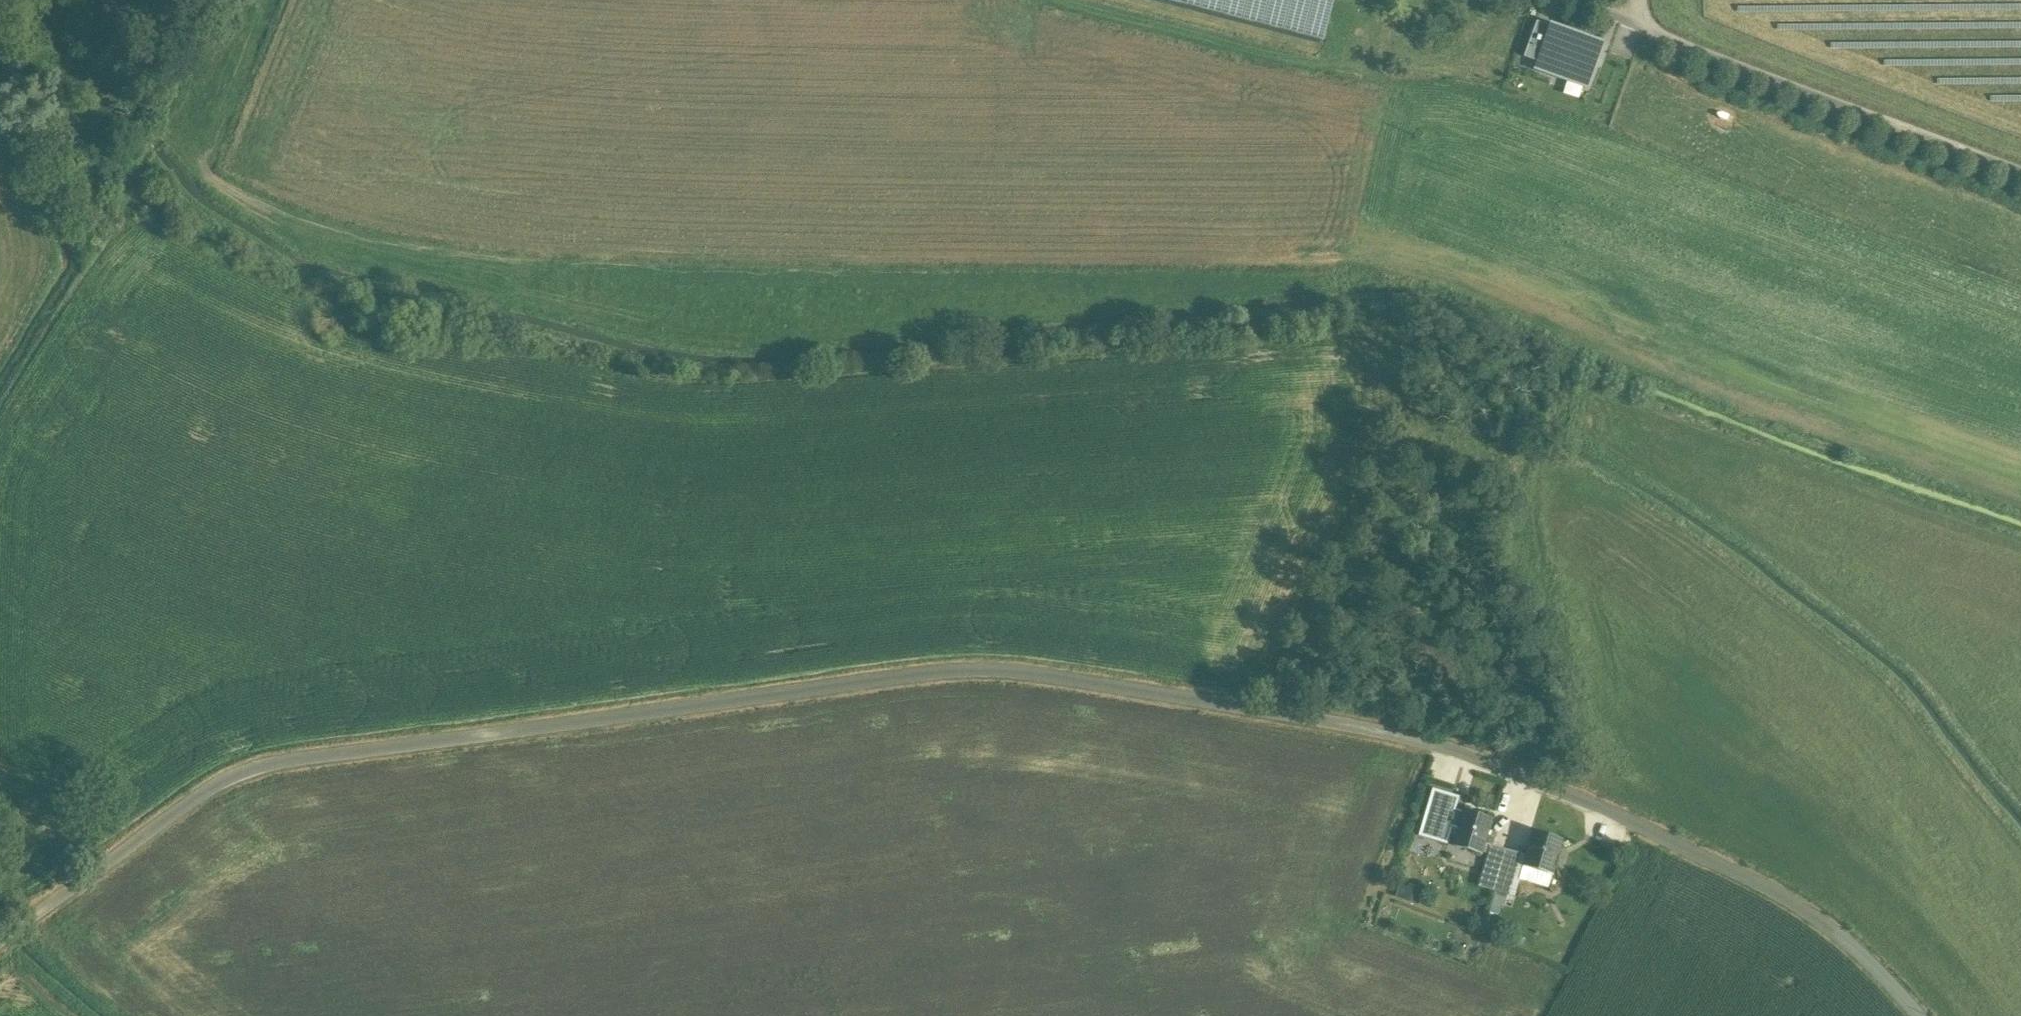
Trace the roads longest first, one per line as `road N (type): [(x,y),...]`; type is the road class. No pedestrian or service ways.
road 1 (track): [(0,955),(246,767),(983,667),(1318,721),(1486,763),(1633,825),(1811,915),(1919,1015)]
road 2 (track): [(2020,170),(1581,0)]

